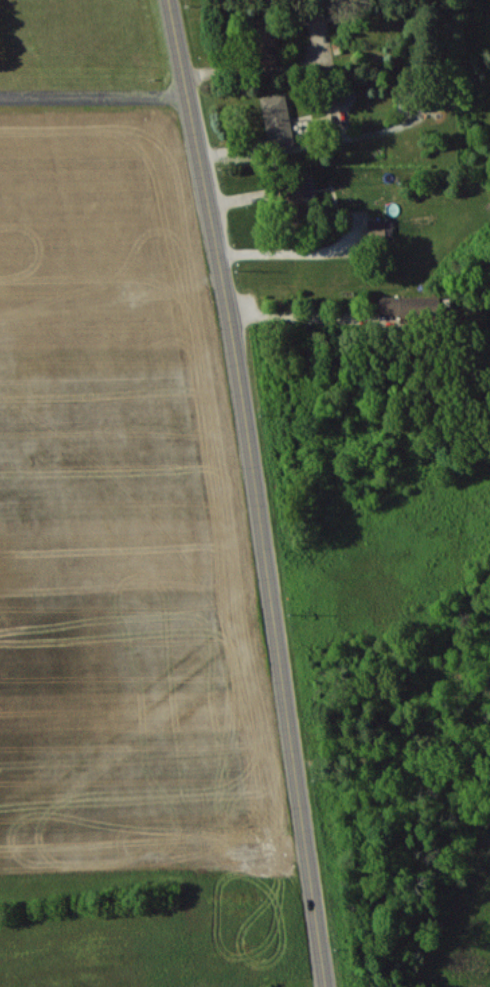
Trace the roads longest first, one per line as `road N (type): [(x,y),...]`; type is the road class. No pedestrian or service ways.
road 1 (secondary): [(171,0),(251,449),(328,986)]

